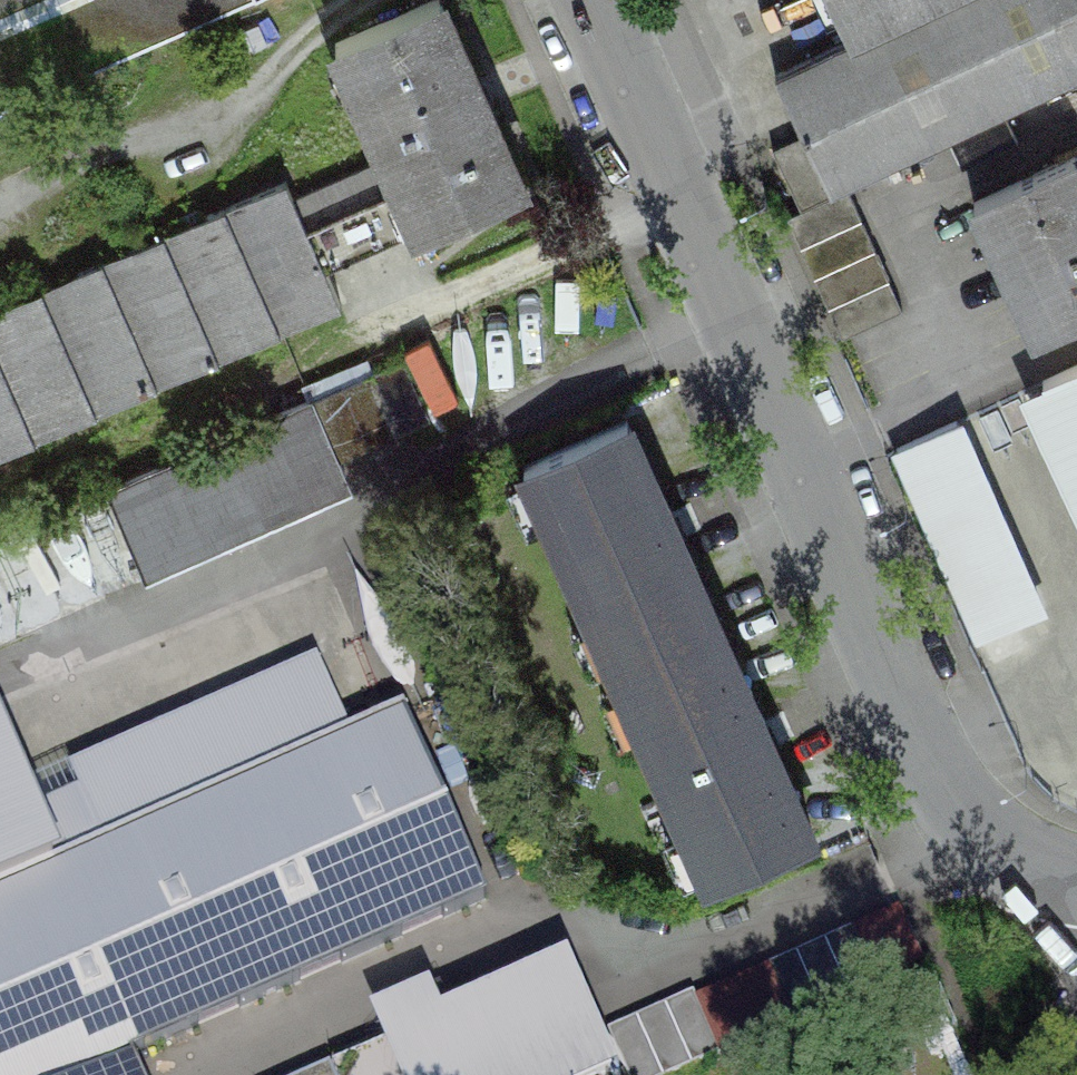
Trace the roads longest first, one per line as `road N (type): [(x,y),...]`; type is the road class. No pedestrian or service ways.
road 1 (residential): [(607,0),(936,747),(1008,829),(1052,864)]

